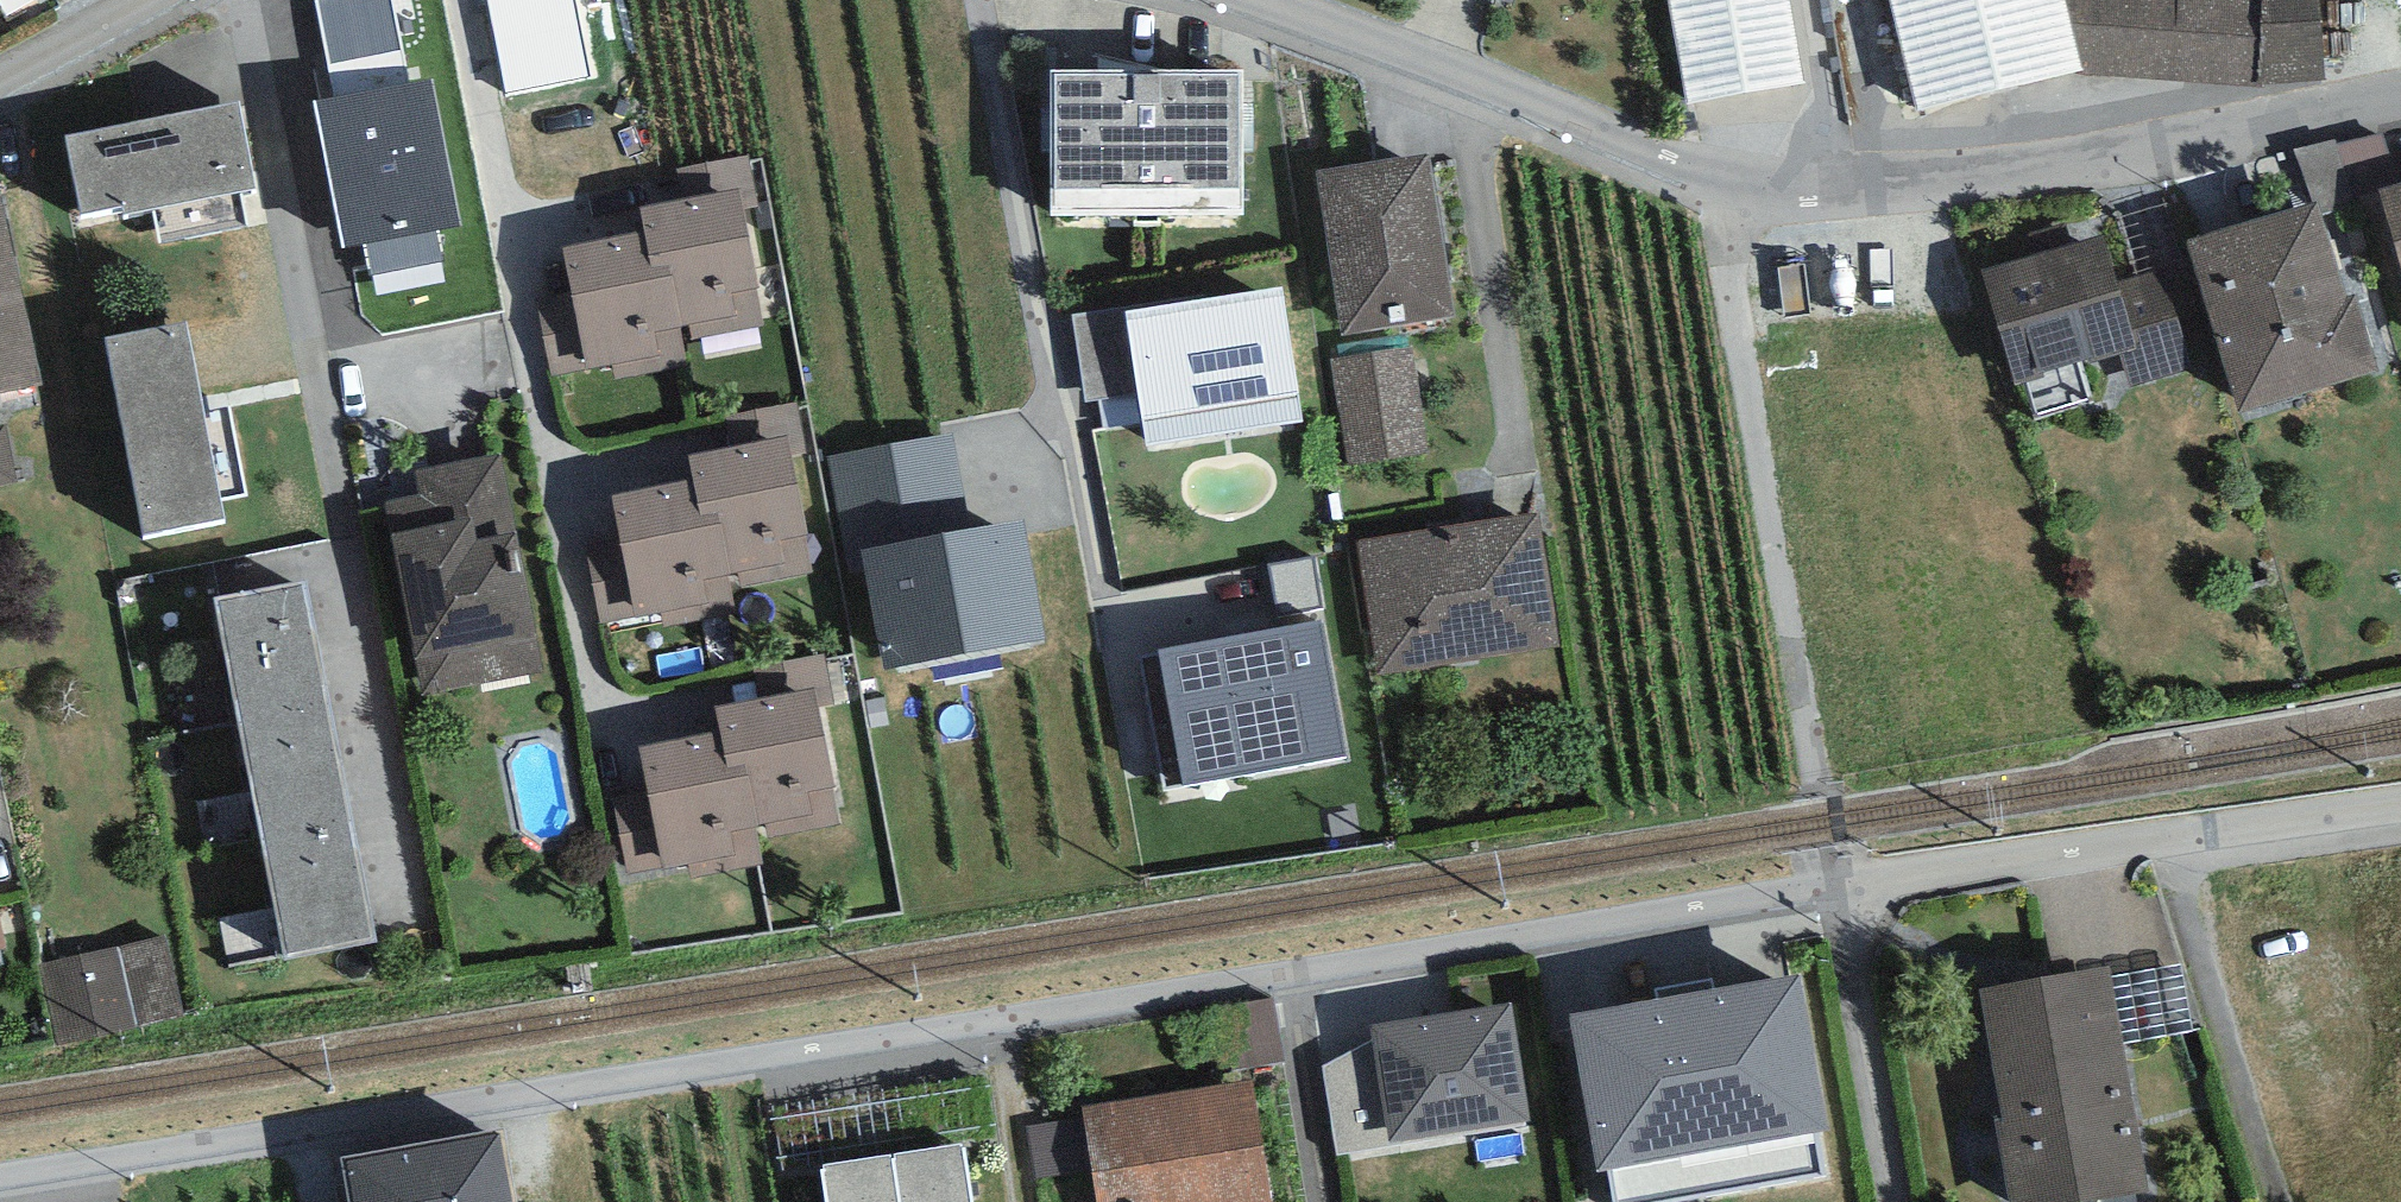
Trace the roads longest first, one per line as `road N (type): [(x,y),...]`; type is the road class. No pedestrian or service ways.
road 1 (residential): [(0,1180),(1844,887)]
road 2 (residential): [(2400,100),(1983,173),(1761,198),(1688,180),(1241,0)]
road 3 (track): [(1761,198),(1745,354),(1817,780),(1839,821),(1844,887)]
road 4 (residential): [(2400,807),(1844,887)]
road 5 (residential): [(1844,887),(1898,1201)]
road 6 (residential): [(152,0),(0,79)]

